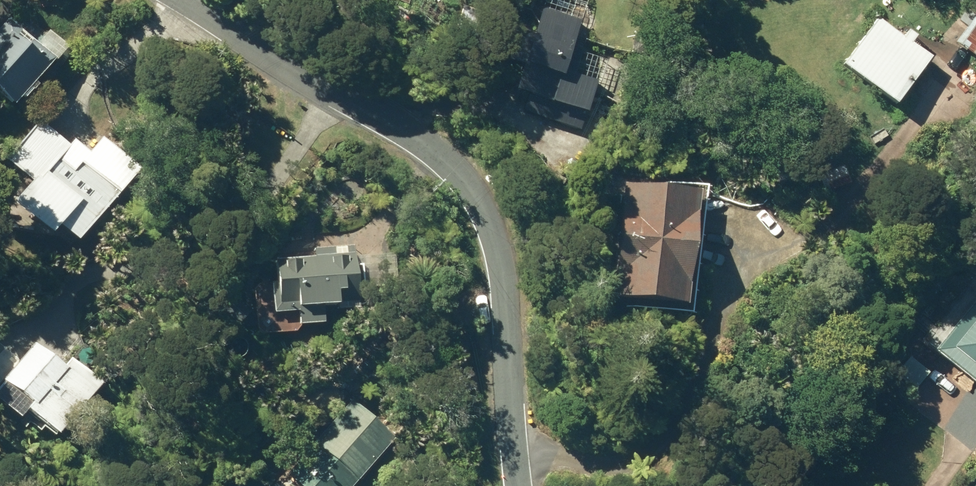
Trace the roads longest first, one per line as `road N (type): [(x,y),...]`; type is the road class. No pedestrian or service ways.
road 1 (residential): [(184,0),(348,112),(426,154),(478,211),(503,286),(517,485)]

